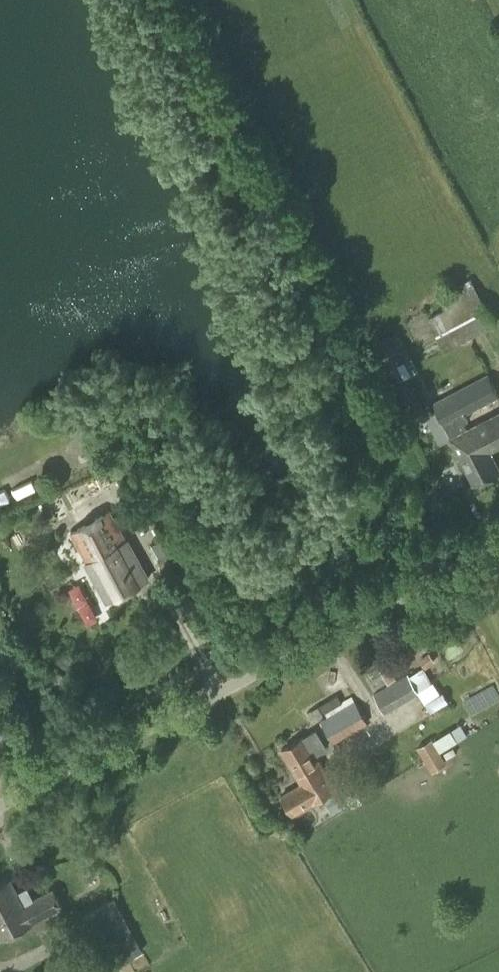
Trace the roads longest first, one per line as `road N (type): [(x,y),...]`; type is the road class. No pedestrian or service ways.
road 1 (unclassified): [(0,805),(498,542)]

